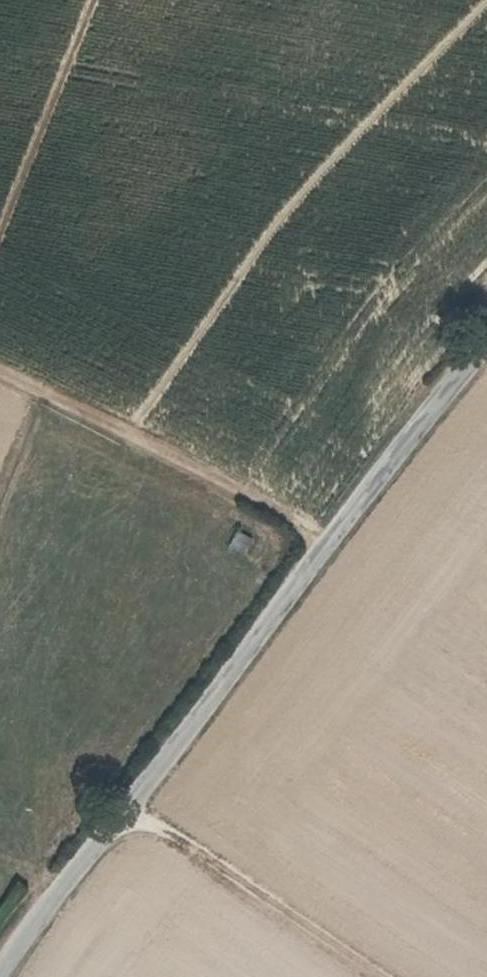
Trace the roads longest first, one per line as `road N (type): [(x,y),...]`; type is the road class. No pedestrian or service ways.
road 1 (unclassified): [(486,348),(330,540),(0,976)]
road 2 (track): [(0,370),(330,540)]
road 3 (track): [(386,976),(129,803)]

